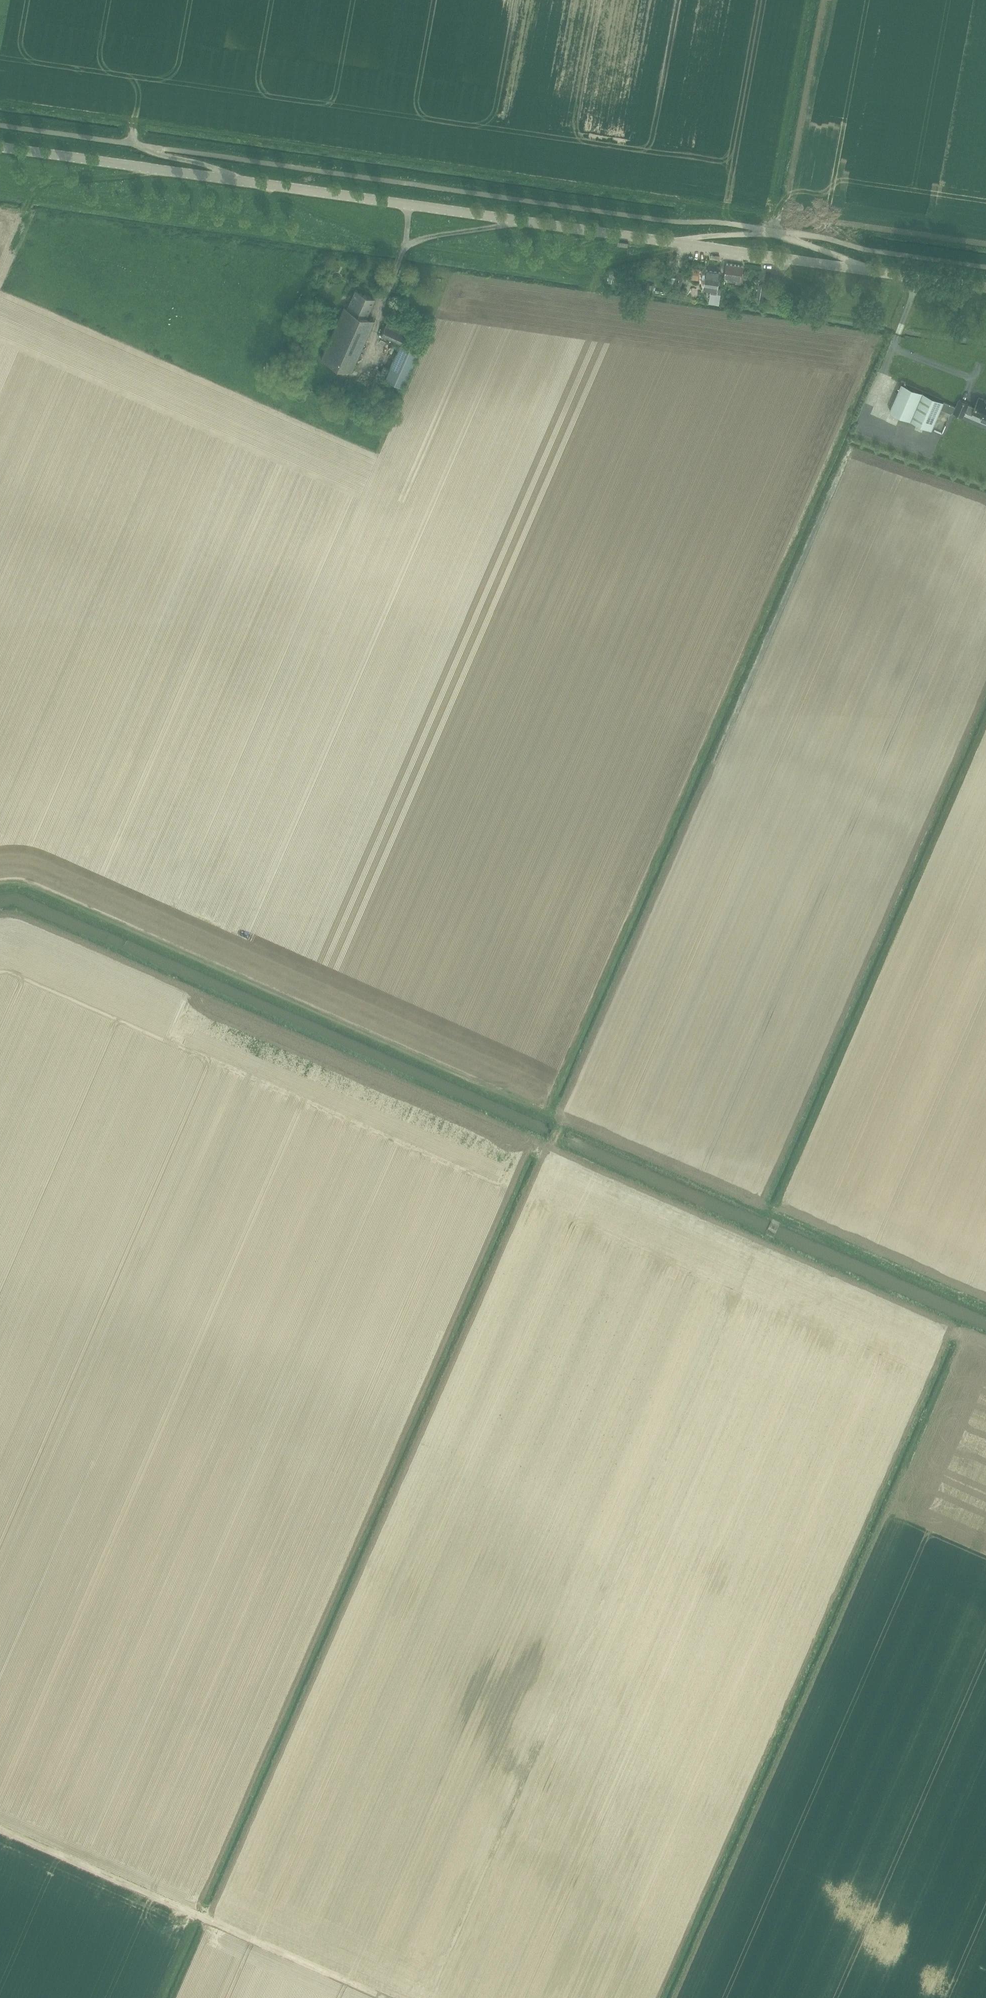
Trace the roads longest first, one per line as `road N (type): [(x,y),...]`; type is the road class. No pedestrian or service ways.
road 1 (tertiary): [(985,288),(0,147)]
road 2 (track): [(384,1997),(0,1829)]

